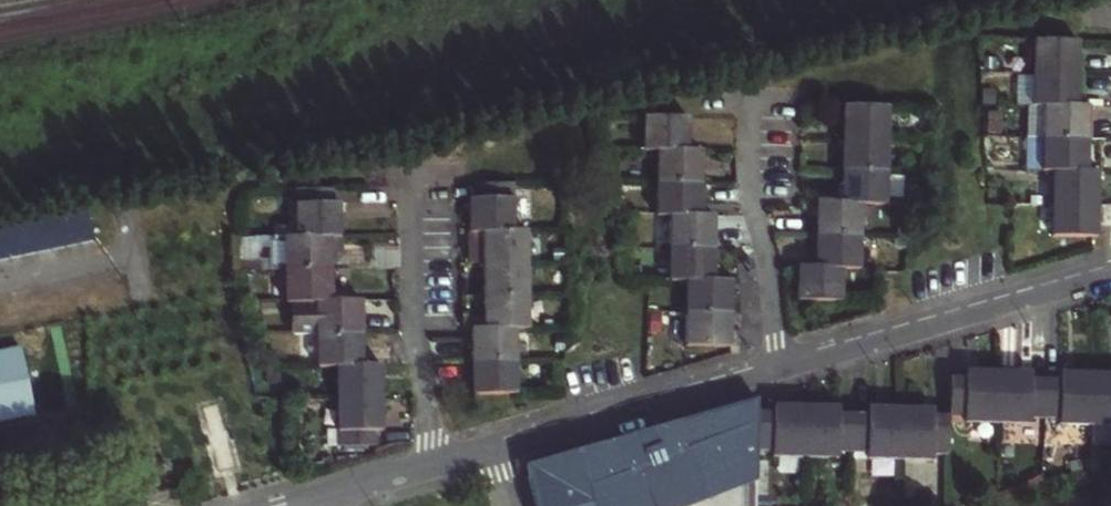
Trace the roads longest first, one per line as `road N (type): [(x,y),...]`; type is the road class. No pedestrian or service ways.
road 1 (residential): [(435,464),(783,368)]
road 2 (residential): [(783,368),(1110,274)]
road 3 (residential): [(411,178),(416,325),(435,464)]
road 4 (residential): [(751,105),(751,188),(783,368)]
road 5 (residential): [(308,501),(435,464)]
road 6 (residential): [(118,258),(0,281)]

